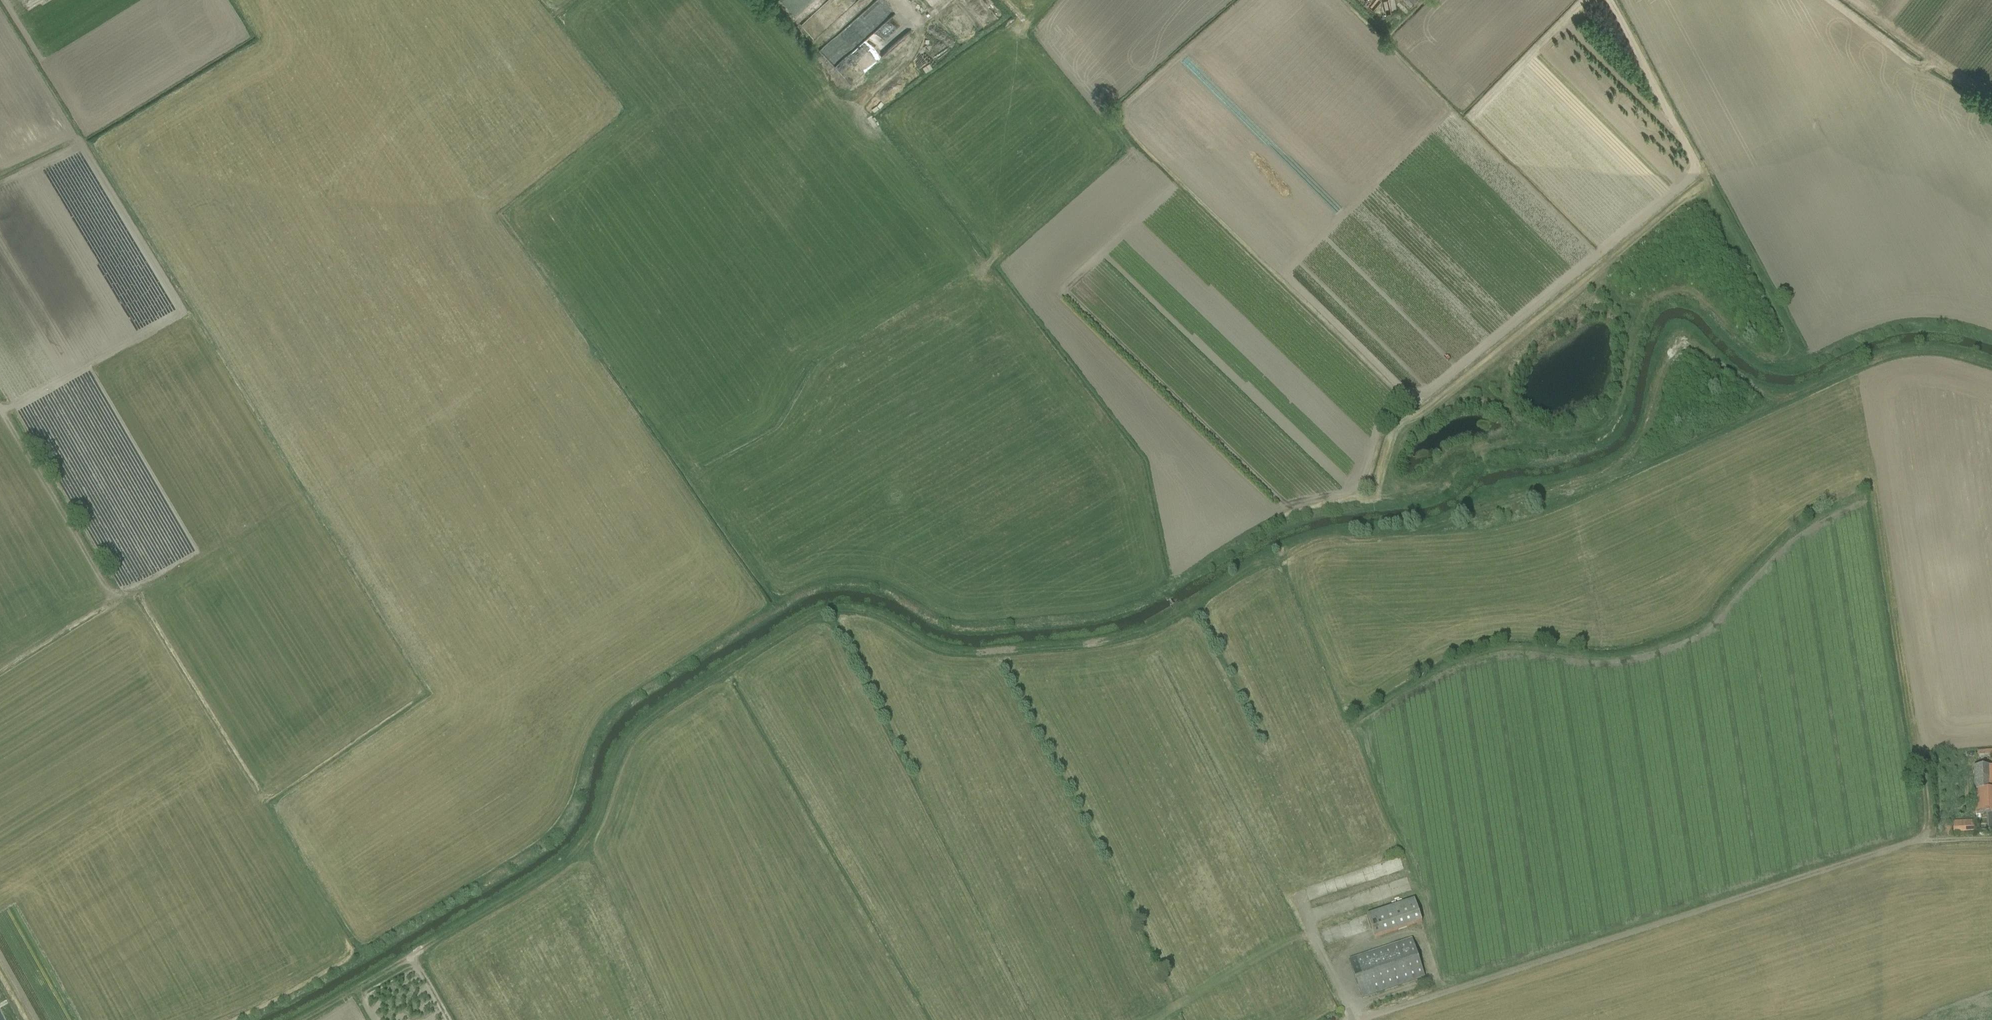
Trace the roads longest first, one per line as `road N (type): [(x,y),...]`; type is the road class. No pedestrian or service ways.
road 1 (unclassified): [(1360,1019),(1916,844)]

